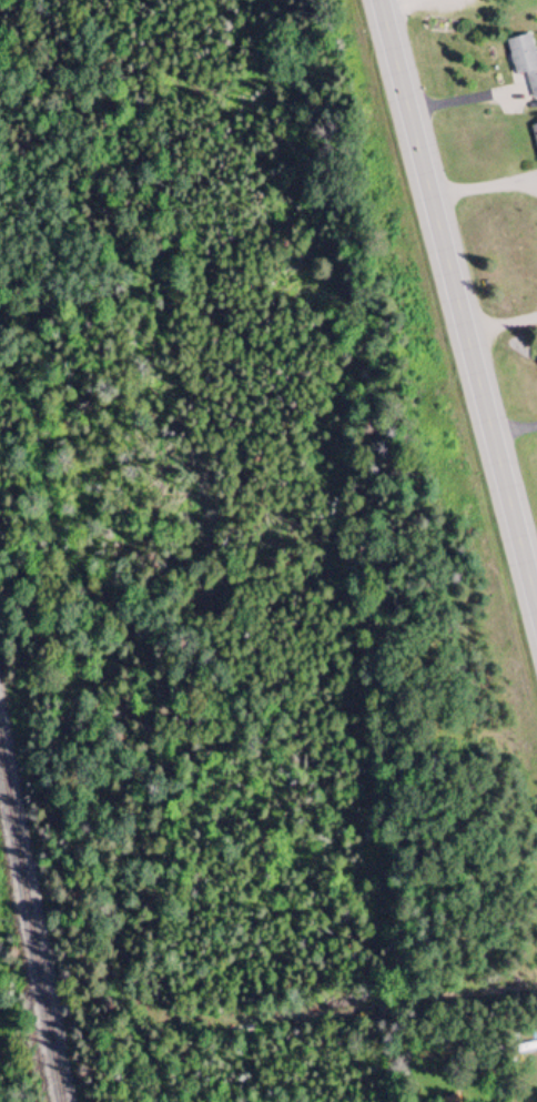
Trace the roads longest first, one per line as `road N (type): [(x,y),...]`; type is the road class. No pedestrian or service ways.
road 1 (track): [(536,984),(330,1015),(201,1022),(148,1009),(123,961),(122,929),(151,715),(126,625),(58,524),(31,384),(19,366),(0,359)]
road 2 (primary): [(381,0),(536,600)]

